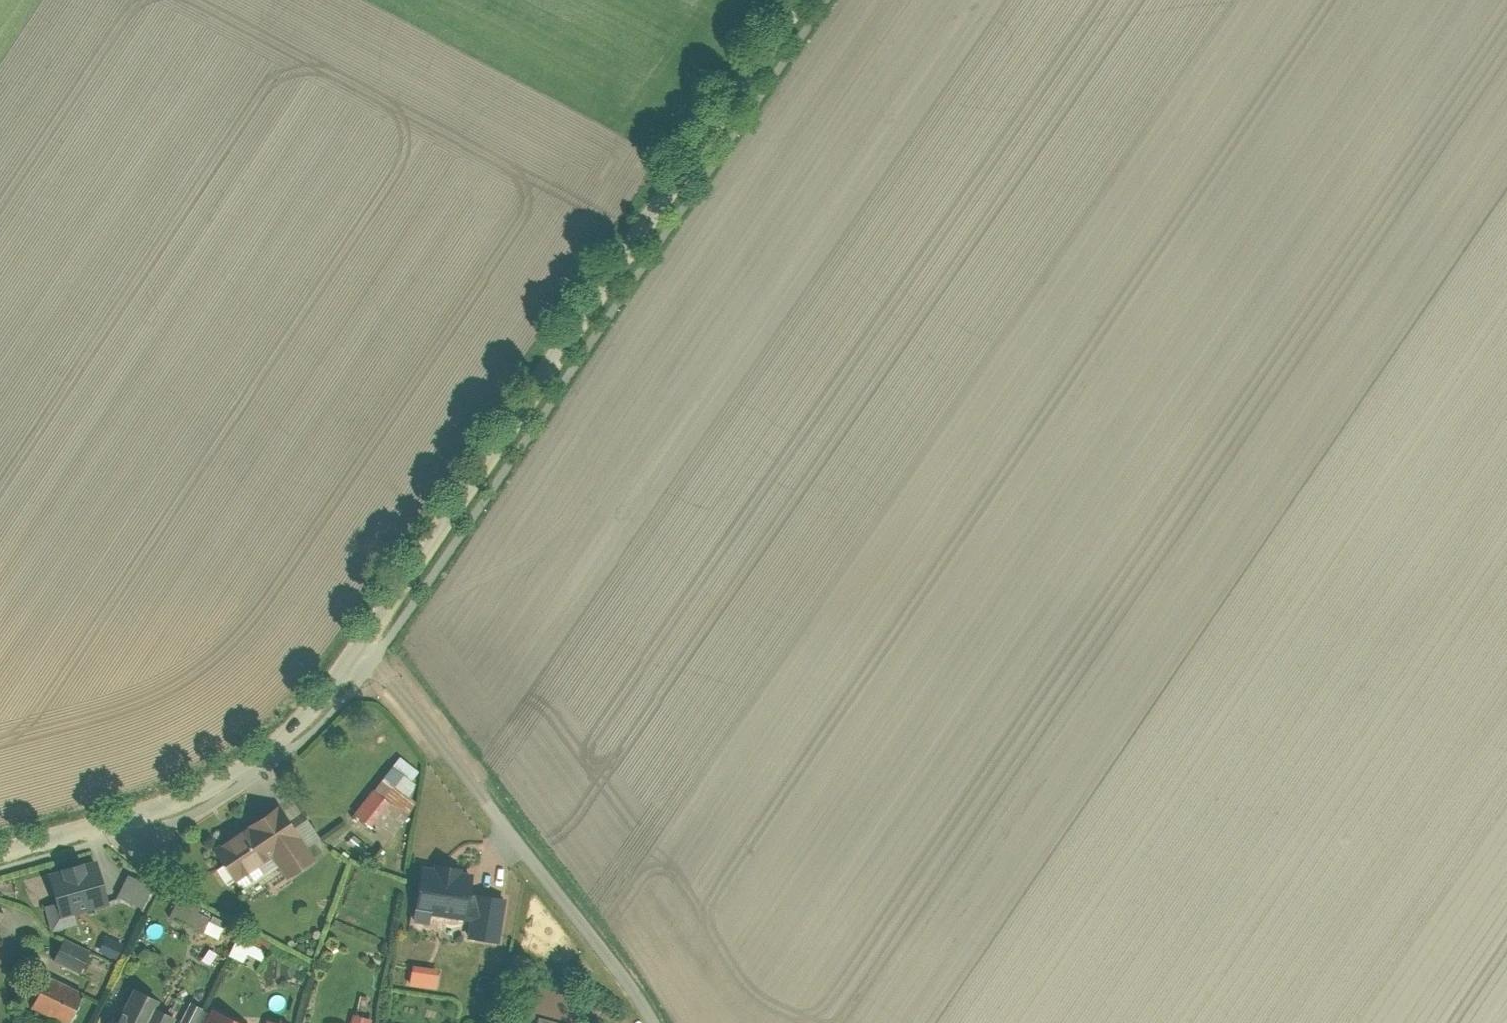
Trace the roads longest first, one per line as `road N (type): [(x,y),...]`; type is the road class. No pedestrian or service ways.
road 1 (residential): [(363,643),(802,0)]
road 2 (residential): [(363,643),(653,1022)]
road 3 (residential): [(0,855),(147,815),(220,782),(297,723),(363,643)]

